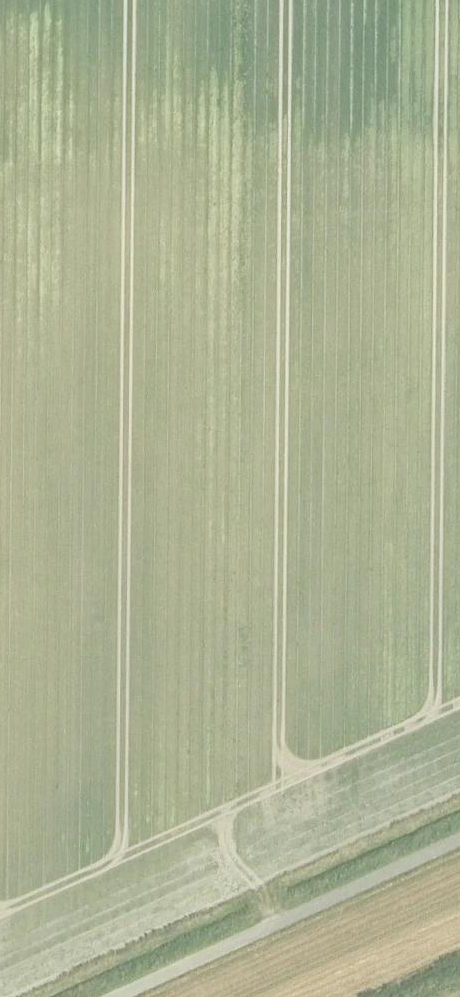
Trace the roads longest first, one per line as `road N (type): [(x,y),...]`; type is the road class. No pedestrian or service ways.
road 1 (unclassified): [(121,996),(459,841)]

